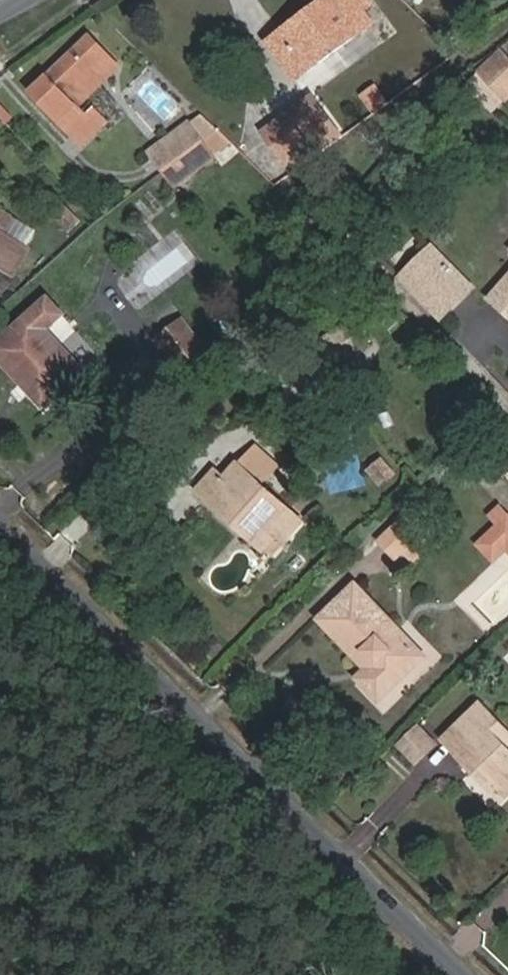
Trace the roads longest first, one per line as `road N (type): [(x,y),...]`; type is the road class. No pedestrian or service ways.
road 1 (unclassified): [(476,974),(0,525)]

